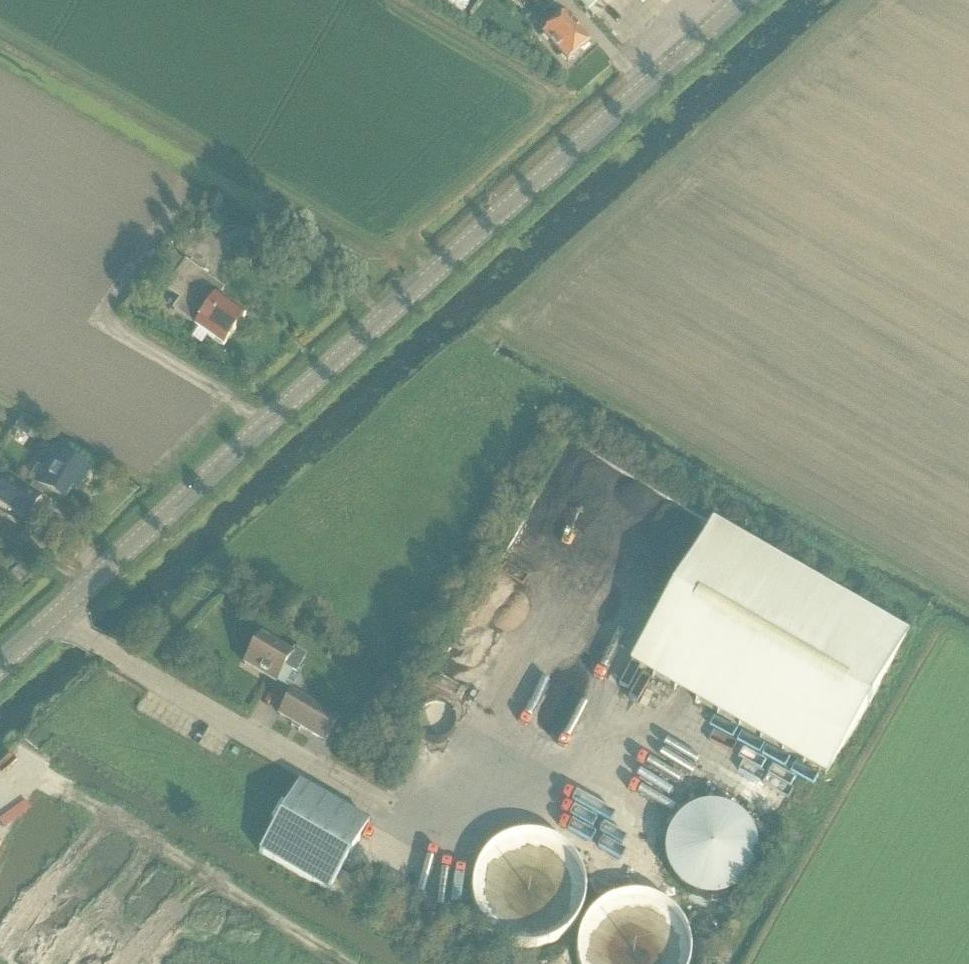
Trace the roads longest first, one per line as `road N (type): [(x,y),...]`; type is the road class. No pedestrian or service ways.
road 1 (unclassified): [(0,667),(744,0)]

